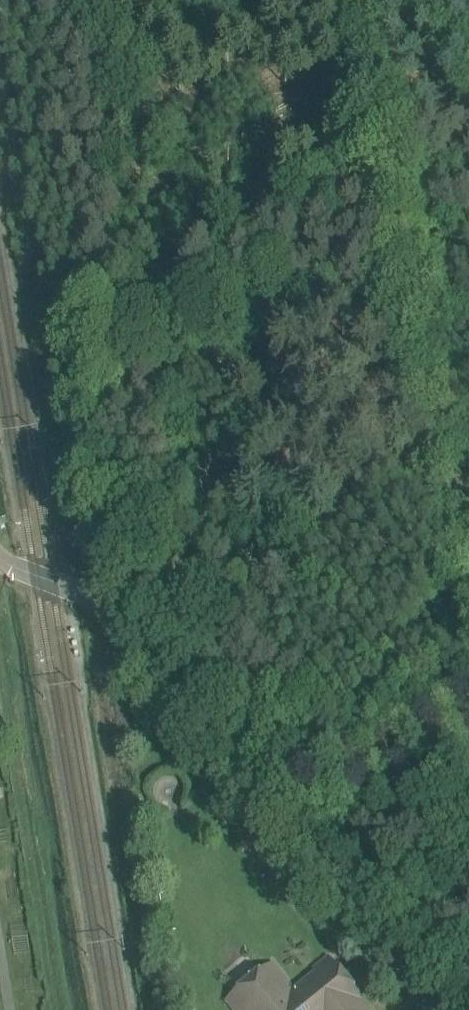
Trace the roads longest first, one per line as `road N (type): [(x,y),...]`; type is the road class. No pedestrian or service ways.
road 1 (track): [(468,542),(362,0)]
road 2 (unclassified): [(443,1009),(285,820)]
road 3 (residential): [(285,820),(147,656)]
road 4 (track): [(285,820),(468,715)]
road 5 (unclassified): [(147,656),(91,601),(0,559)]

